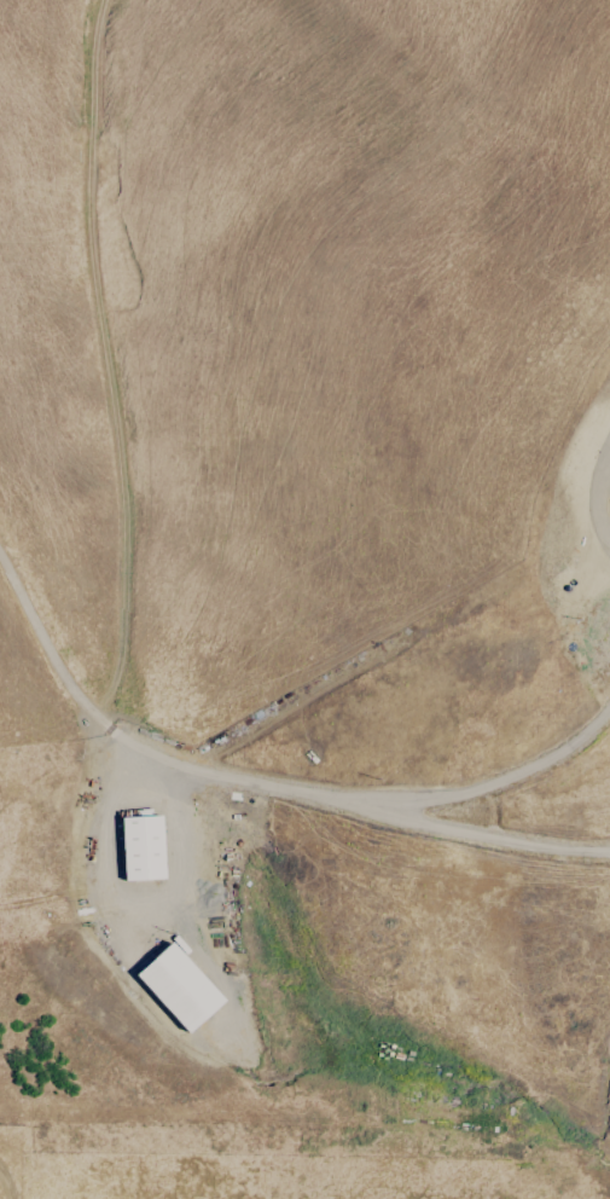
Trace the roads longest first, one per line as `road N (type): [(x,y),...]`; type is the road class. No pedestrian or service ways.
road 1 (residential): [(0,556),(86,718),(181,771),(507,848),(609,858)]
road 2 (residential): [(324,805),(504,790),(602,735),(609,721)]

